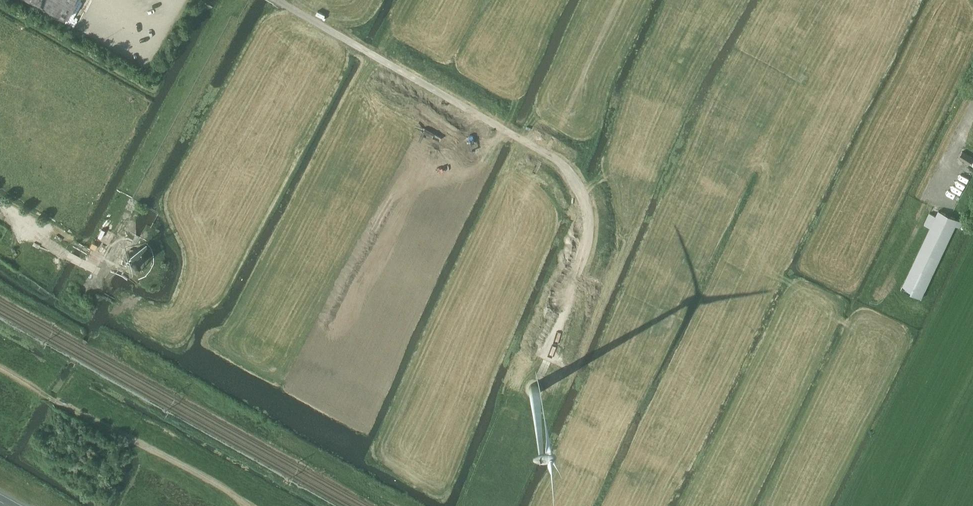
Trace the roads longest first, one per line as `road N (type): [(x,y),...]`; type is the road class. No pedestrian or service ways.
road 1 (track): [(250,505),(0,369)]
road 2 (track): [(115,255),(92,252),(0,202)]

